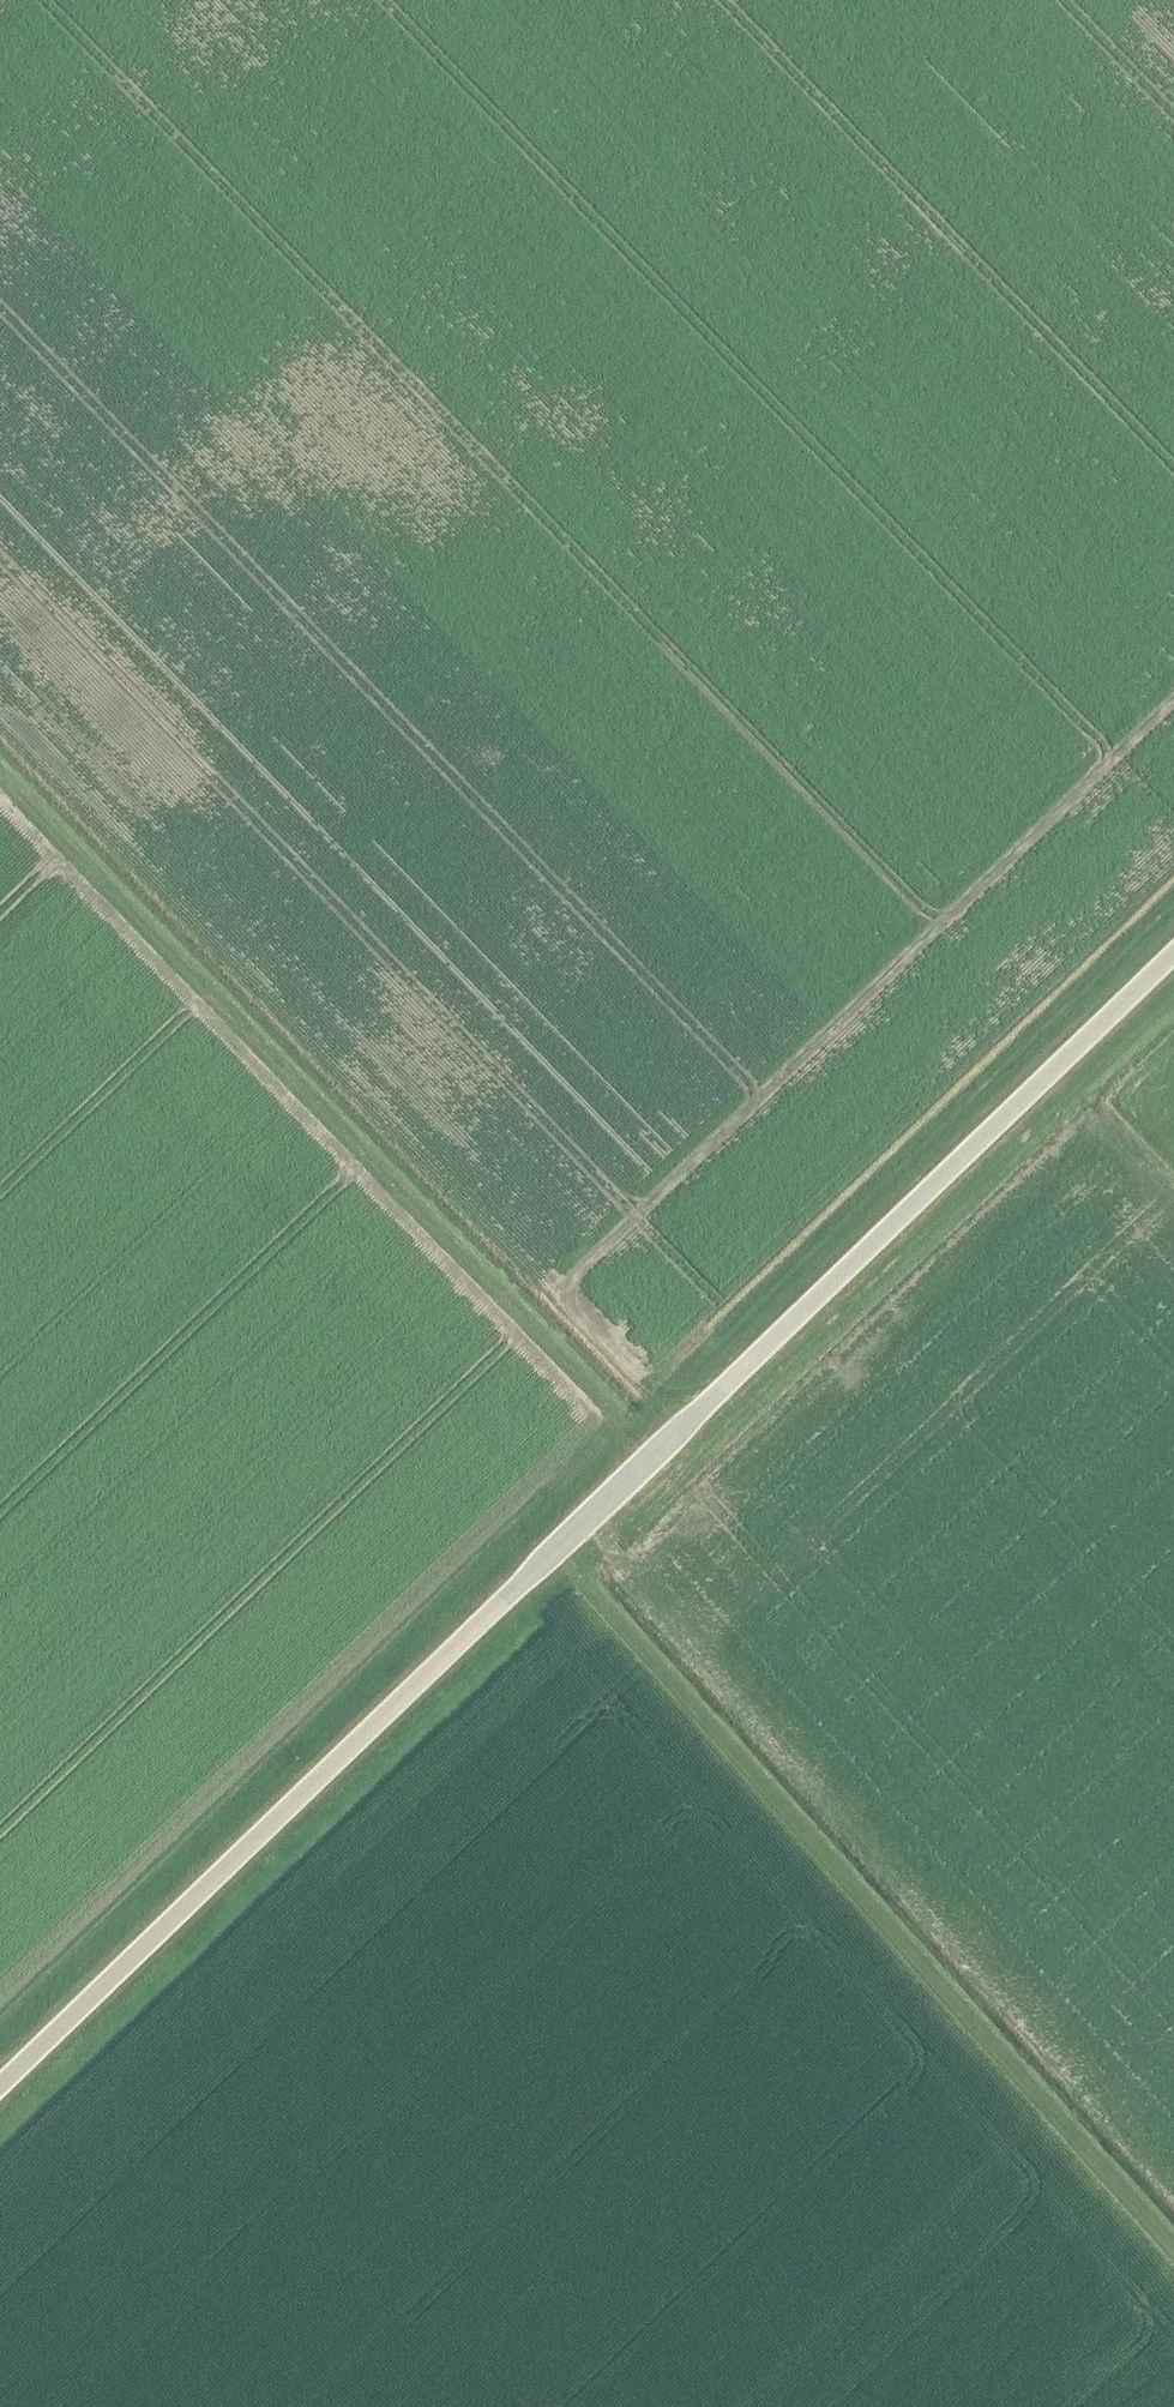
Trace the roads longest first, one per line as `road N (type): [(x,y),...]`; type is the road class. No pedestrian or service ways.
road 1 (unclassified): [(0,2073),(1173,941)]

